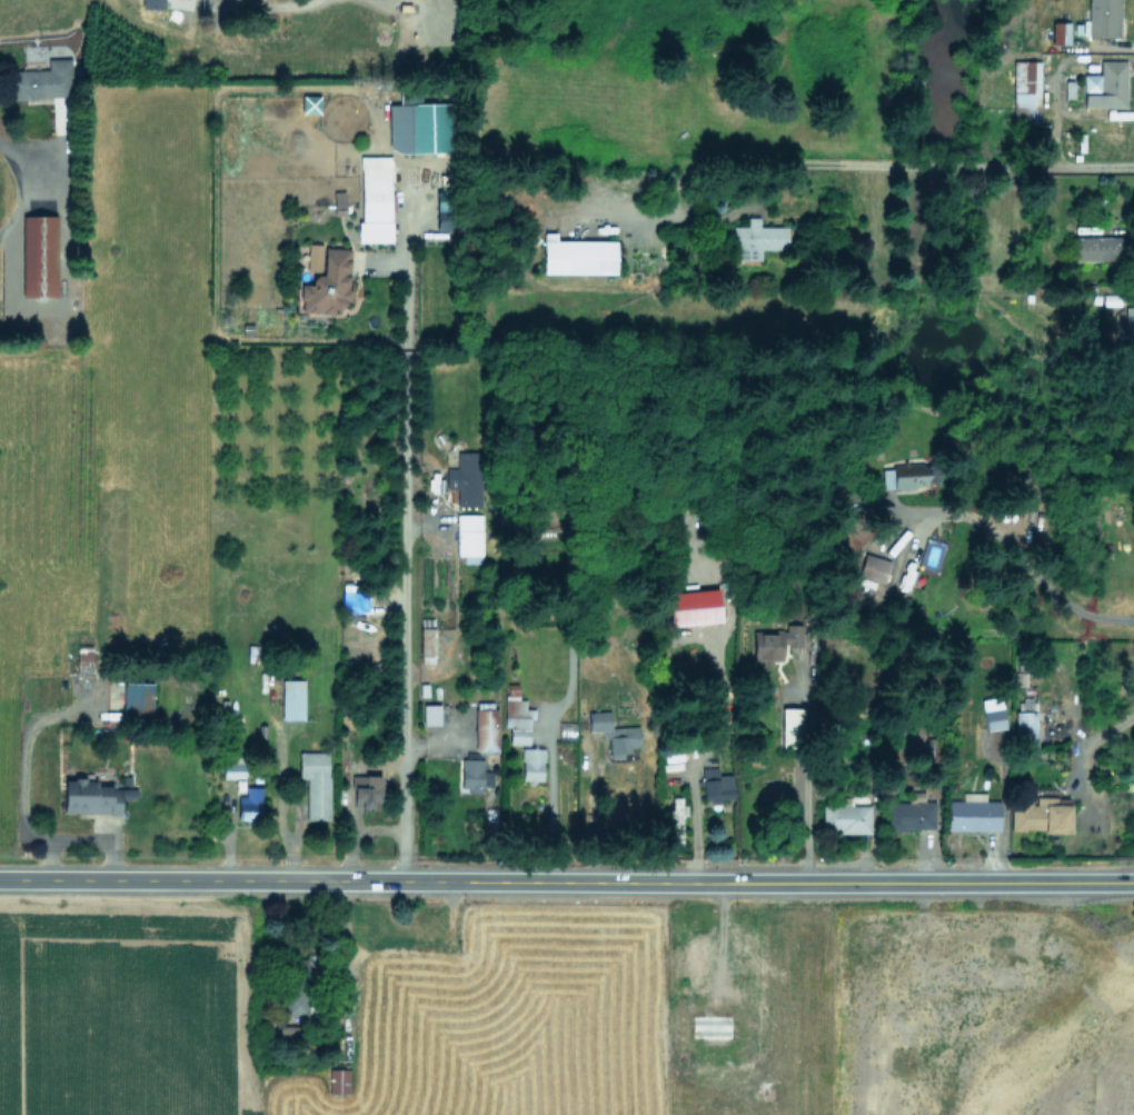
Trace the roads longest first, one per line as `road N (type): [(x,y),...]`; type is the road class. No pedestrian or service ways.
road 1 (secondary): [(0,879),(1133,882)]
road 2 (residential): [(401,880),(404,230)]

